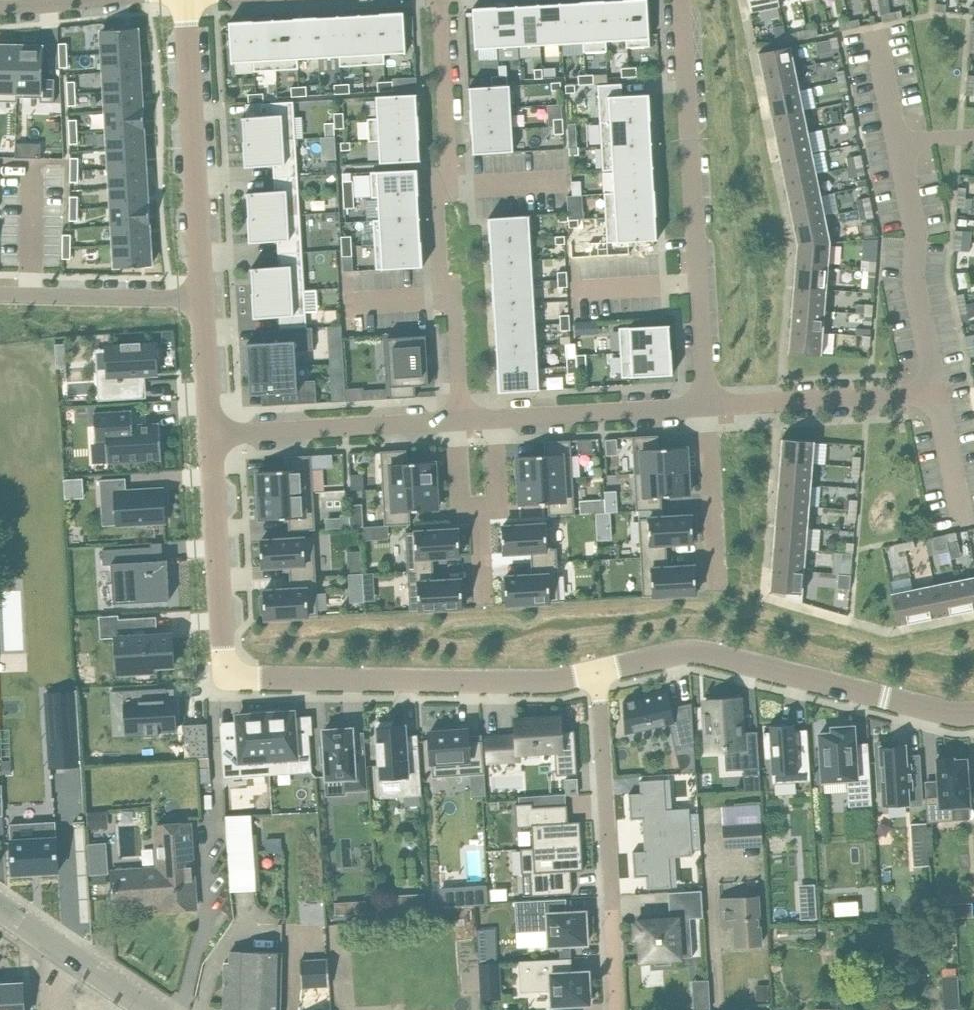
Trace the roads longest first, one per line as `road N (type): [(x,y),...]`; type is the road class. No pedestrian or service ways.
road 1 (residential): [(439,0),(448,162),(436,197),(440,268),(454,303),(461,419)]
road 2 (residential): [(706,406),(682,0)]
road 3 (residential): [(596,671),(707,651),(950,714),(973,713)]
road 4 (residential): [(873,27),(939,393)]
road 5 (residential): [(596,671),(551,680),(255,678),(232,669)]
road 6 (residential): [(617,1009),(596,671)]
road 7 (residential): [(185,0),(203,299)]
road 8 (residential): [(455,419),(211,433)]
road 9 (residential): [(211,433),(223,645),(232,669)]
road 10 (residential): [(706,406),(939,393)]
road 11 (residential): [(706,406),(495,417)]
road 12 (residential): [(203,299),(0,294)]
road 13 (residential): [(706,406),(718,589)]
road 14 (tertiary): [(147,1009),(0,909)]
road 15 (residential): [(939,393),(966,527)]
road 16 (residential): [(203,299),(211,433)]

